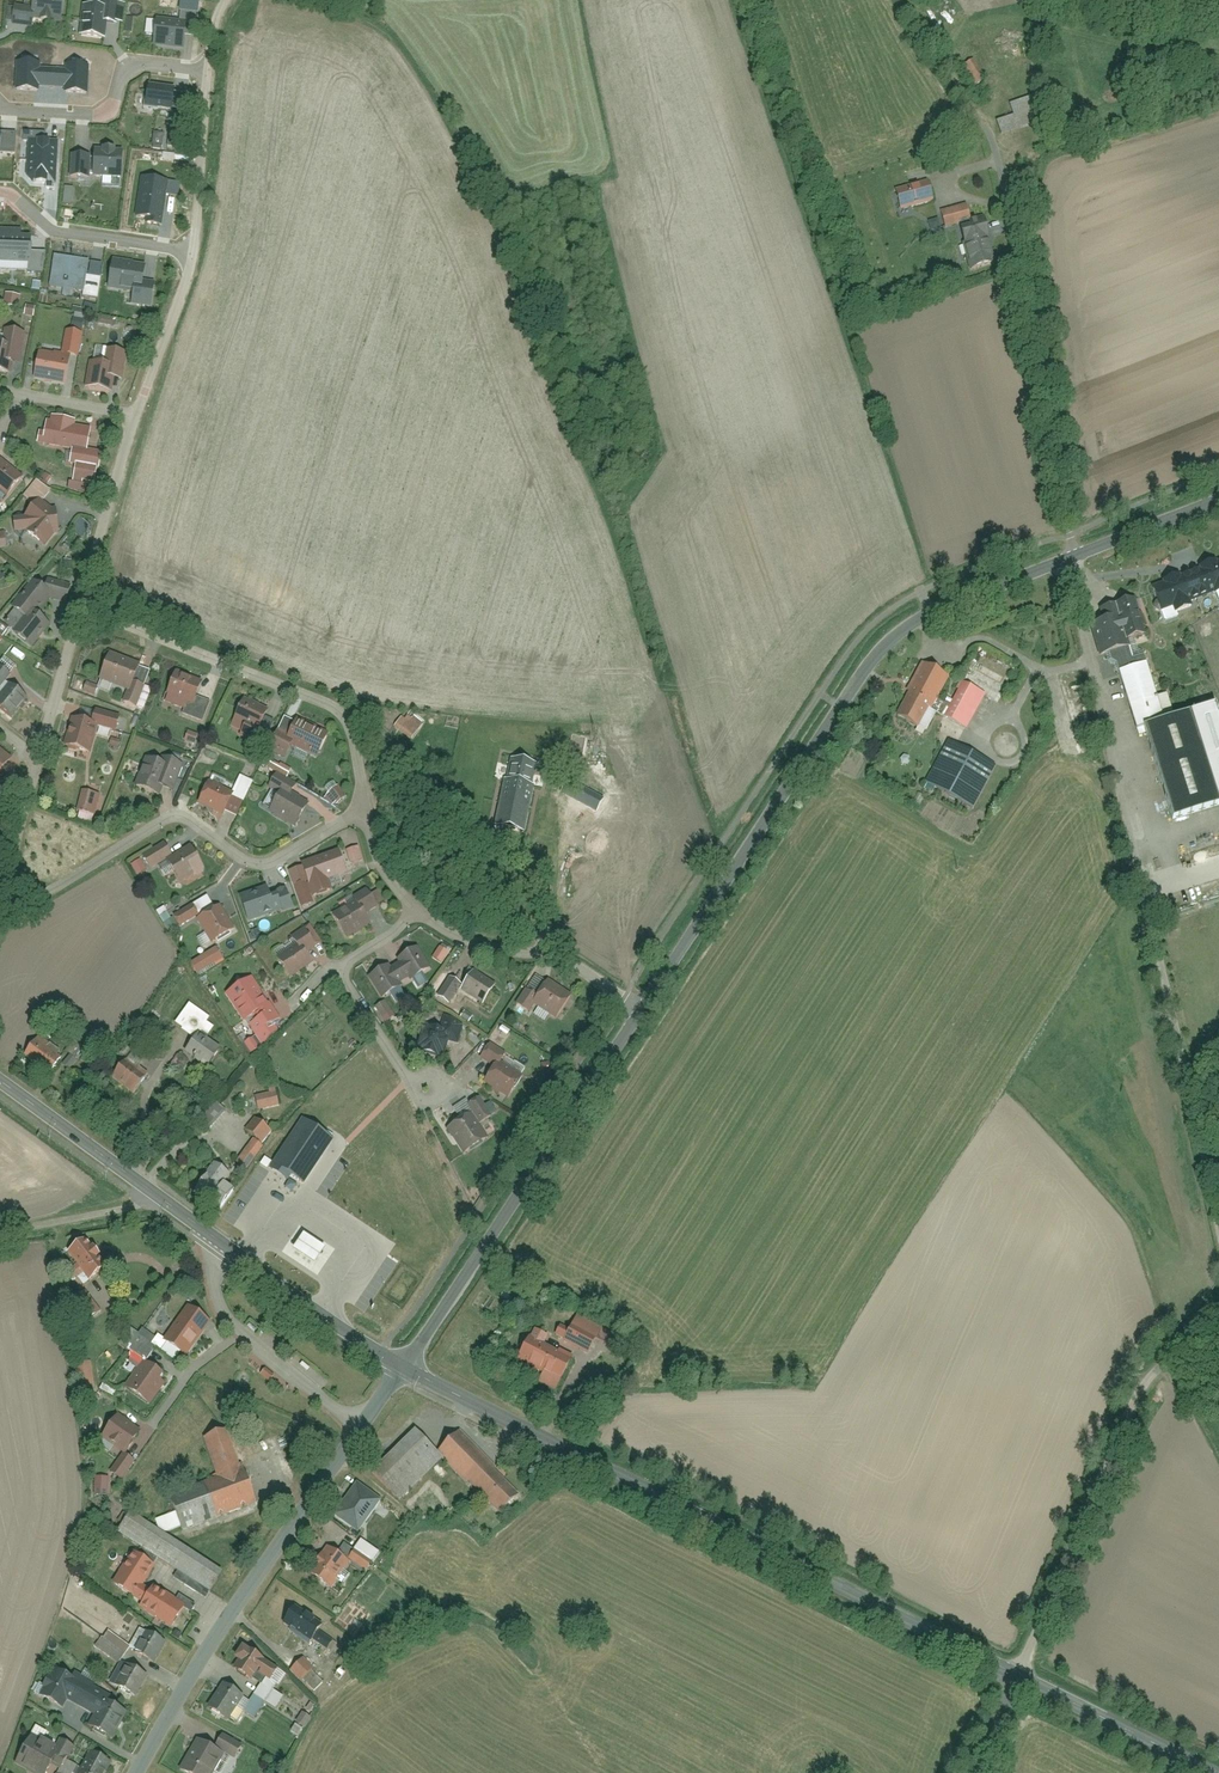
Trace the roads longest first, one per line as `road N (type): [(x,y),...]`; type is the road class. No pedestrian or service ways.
road 1 (secondary): [(1019,1677),(408,1371)]
road 2 (unclassified): [(1218,1205),(1075,558)]
road 3 (secondary): [(645,1010),(887,640),(944,606),(1075,558)]
road 4 (residential): [(408,1371),(229,1622),(141,1772)]
road 5 (secondary): [(408,1371),(645,1010)]
road 6 (unclassified): [(1019,1677),(1154,1366),(1218,1308)]
road 7 (residential): [(0,898),(49,891),(175,816),(262,866),(365,810)]
road 8 (residential): [(540,943),(494,897),(396,737),(347,714)]
road 9 (secondary): [(408,1371),(160,1196)]
road 10 (residential): [(347,714),(83,609)]
road 11 (residential): [(413,911),(384,941),(339,968),(419,1093)]
road 12 (residential): [(0,107),(90,117),(113,107),(139,68),(212,75)]
road 13 (secondary): [(1211,1772),(1019,1677)]
road 14 (residential): [(194,253),(55,233),(0,194)]
road 15 (unclassified): [(83,609),(136,415)]
road 16 (secondary): [(160,1196),(0,1081)]
road 17 (unclassified): [(194,253),(212,75)]
road 18 (unclassified): [(136,415),(194,253)]
road 19 (residential): [(0,1244),(160,1196)]
road 20 (secondary): [(1075,558),(1218,500)]
road 21 (unclassified): [(41,755),(83,609)]
road 22 (unclassified): [(0,898),(41,755)]
road 23 (residential): [(540,943),(513,952),(450,935),(413,911)]
road 24 (residential): [(645,1010),(540,943)]

